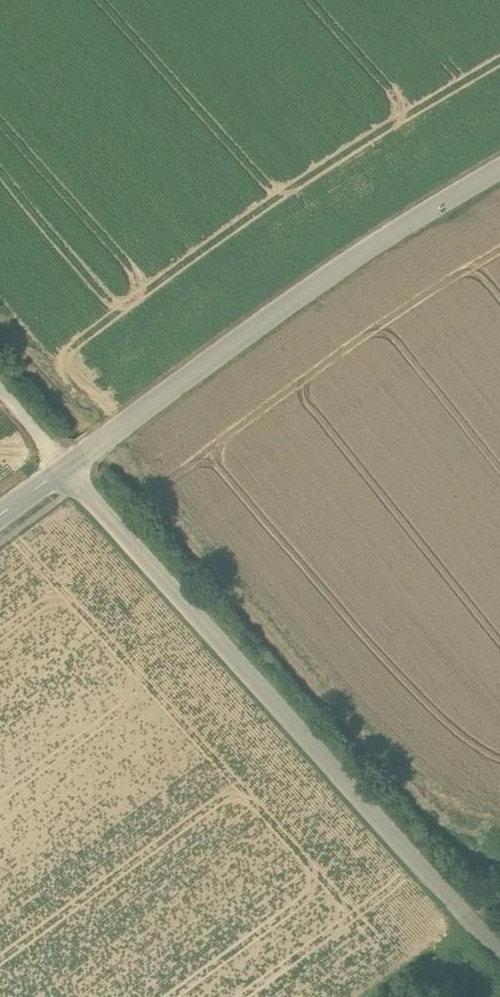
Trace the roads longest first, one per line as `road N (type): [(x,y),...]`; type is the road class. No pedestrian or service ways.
road 1 (unclassified): [(65,470),(499,954)]
road 2 (unclassified): [(499,175),(359,256),(65,470)]

